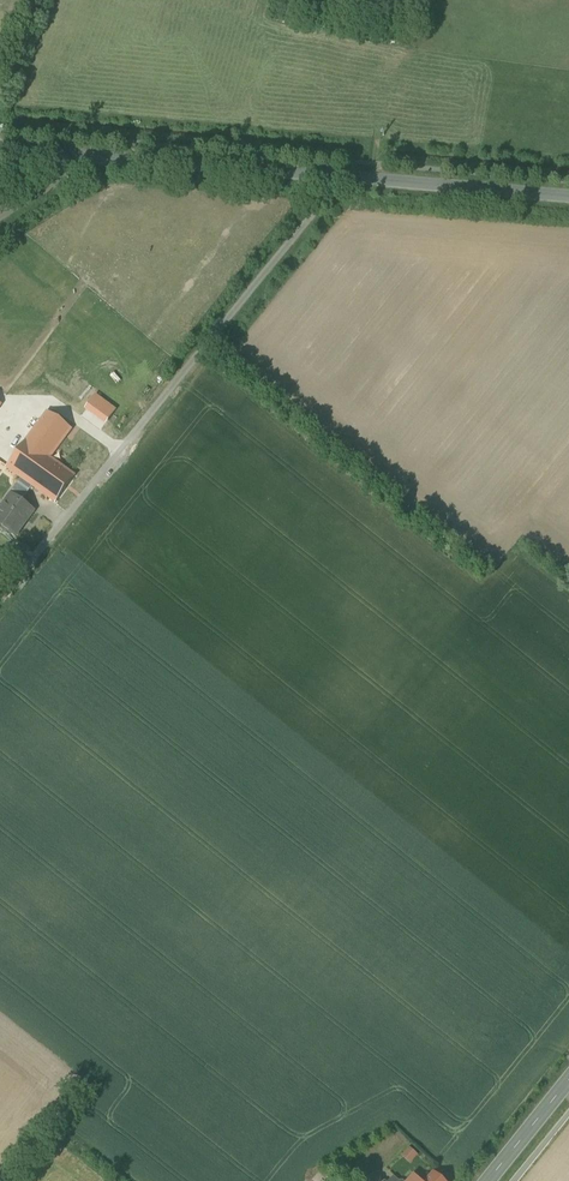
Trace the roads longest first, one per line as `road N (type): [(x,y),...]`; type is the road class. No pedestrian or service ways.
road 1 (residential): [(340,177),(0,598)]
road 2 (unclassified): [(340,177),(77,157)]
road 3 (unclassified): [(568,196),(340,177)]
road 4 (tertiary): [(488,1180),(568,1081)]

